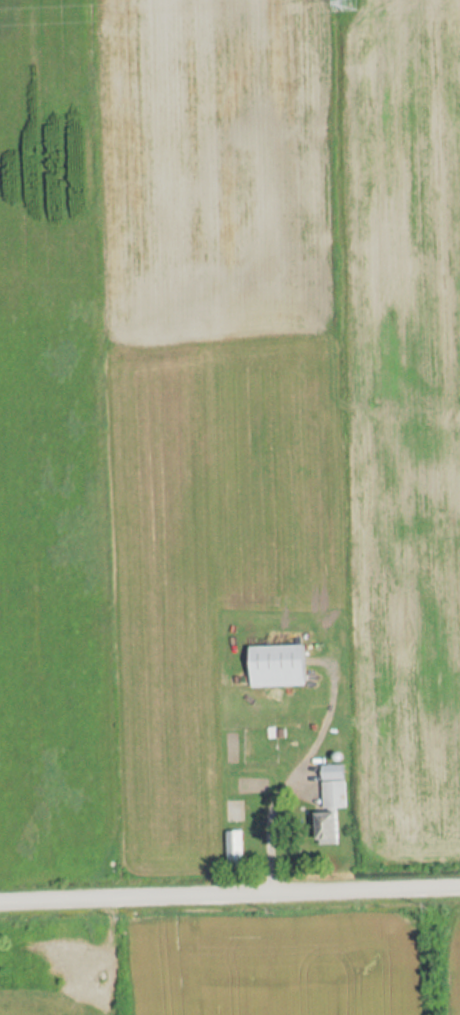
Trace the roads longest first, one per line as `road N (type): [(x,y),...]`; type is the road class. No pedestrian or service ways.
road 1 (residential): [(0,901),(459,881)]

